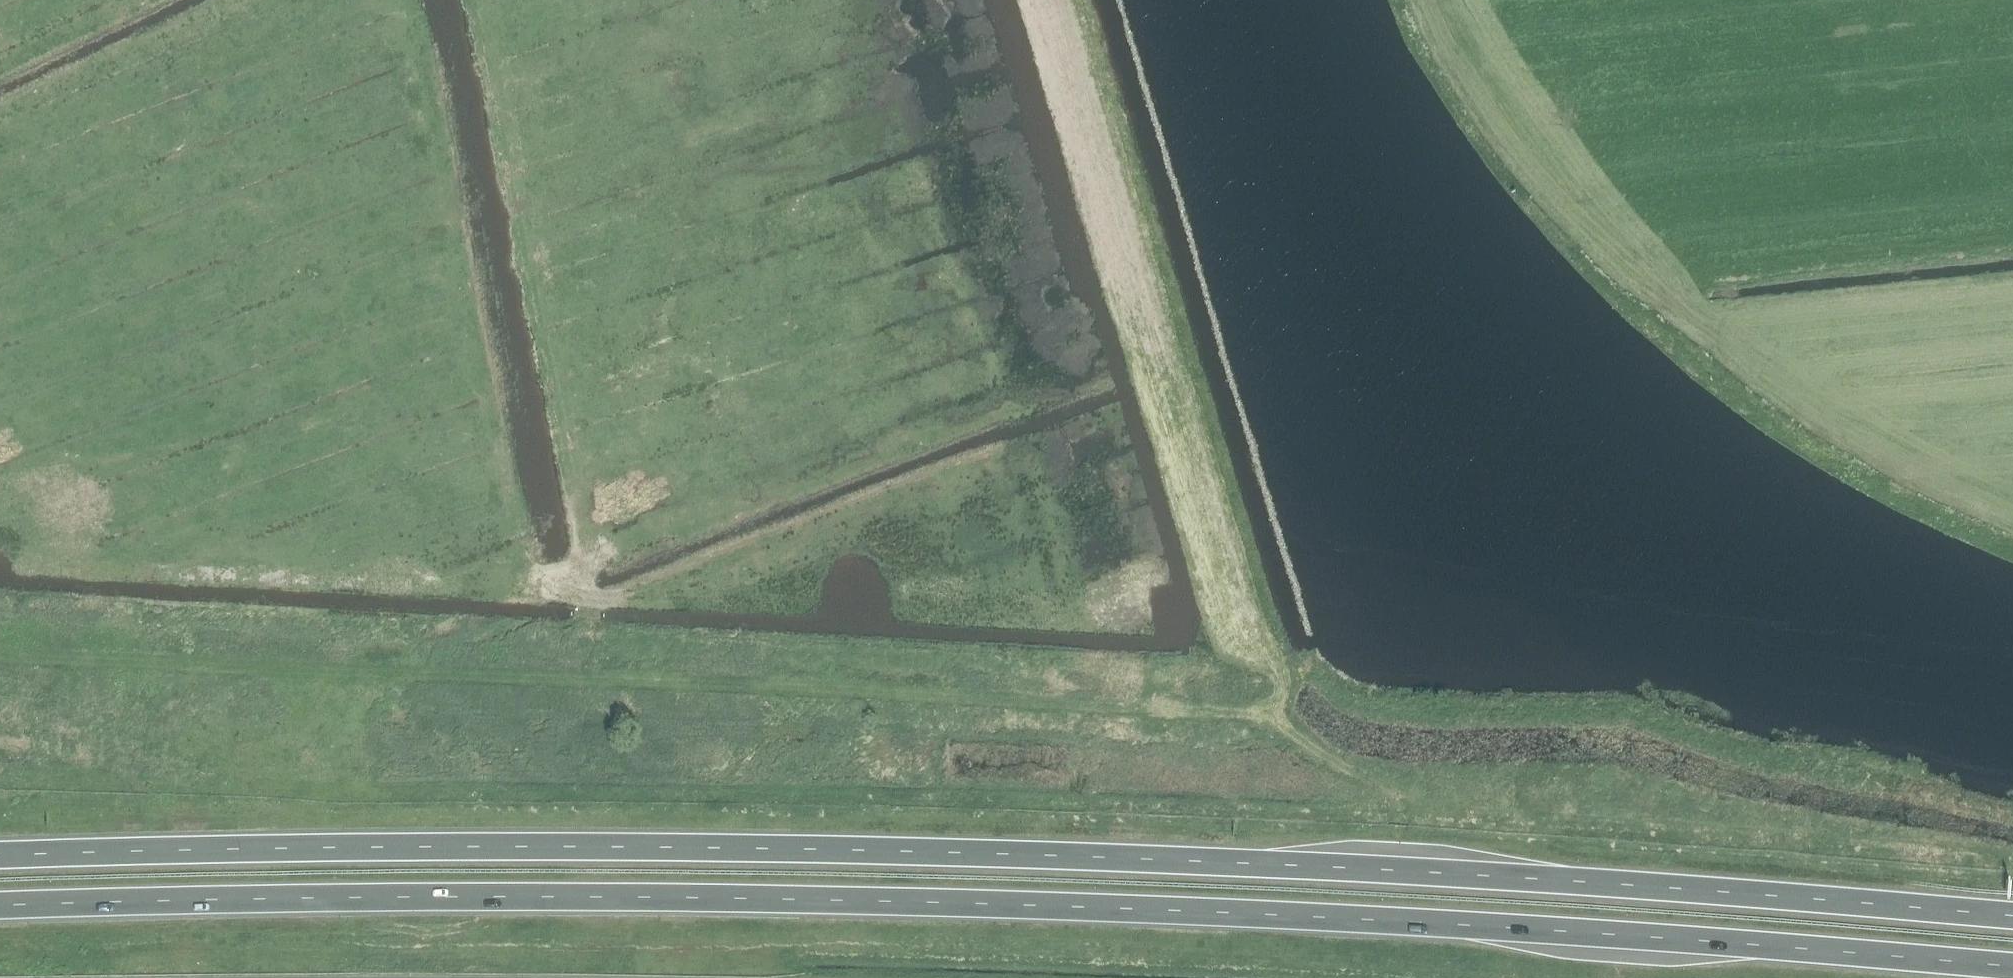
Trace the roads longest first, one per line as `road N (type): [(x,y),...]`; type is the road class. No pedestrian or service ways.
road 1 (trunk): [(0,906),(470,897),(1025,904),(1463,924),(2012,966)]
road 2 (trunk): [(2012,915),(1462,874),(1033,854),(474,845),(0,855)]

